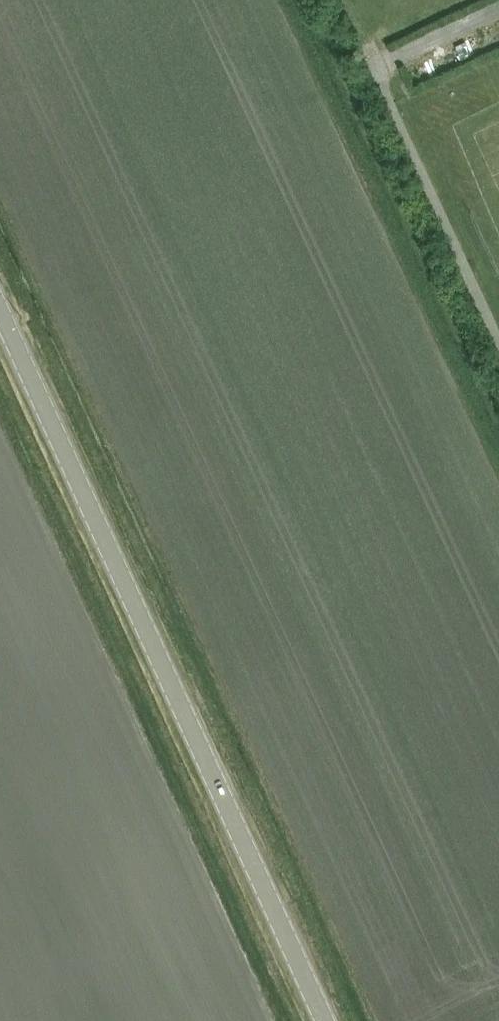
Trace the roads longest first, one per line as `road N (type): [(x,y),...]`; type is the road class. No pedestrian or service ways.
road 1 (tertiary): [(326,1020),(0,309)]

